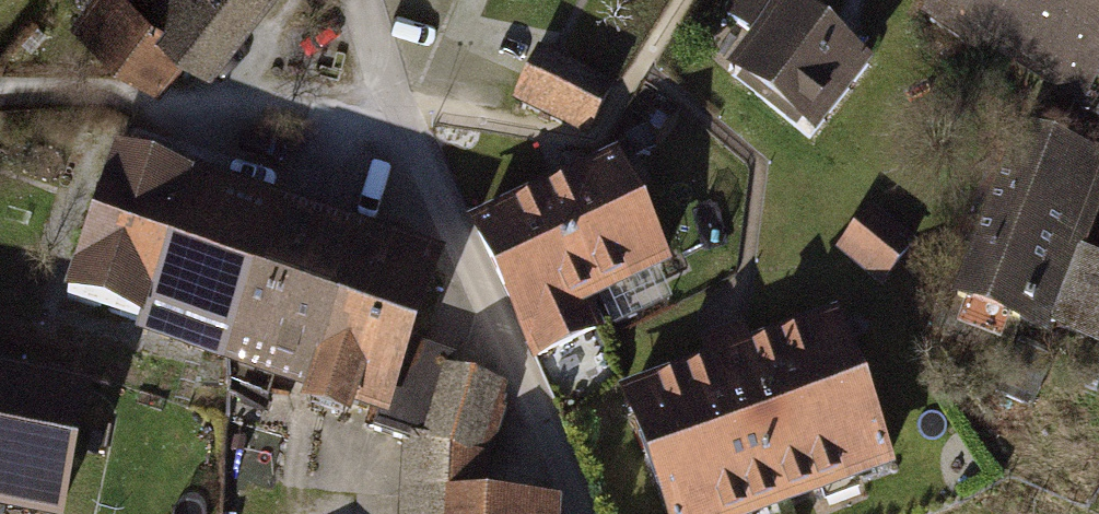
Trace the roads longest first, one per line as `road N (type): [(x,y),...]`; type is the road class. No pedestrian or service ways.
road 1 (residential): [(369,0),(390,76),(479,303),(577,513)]

